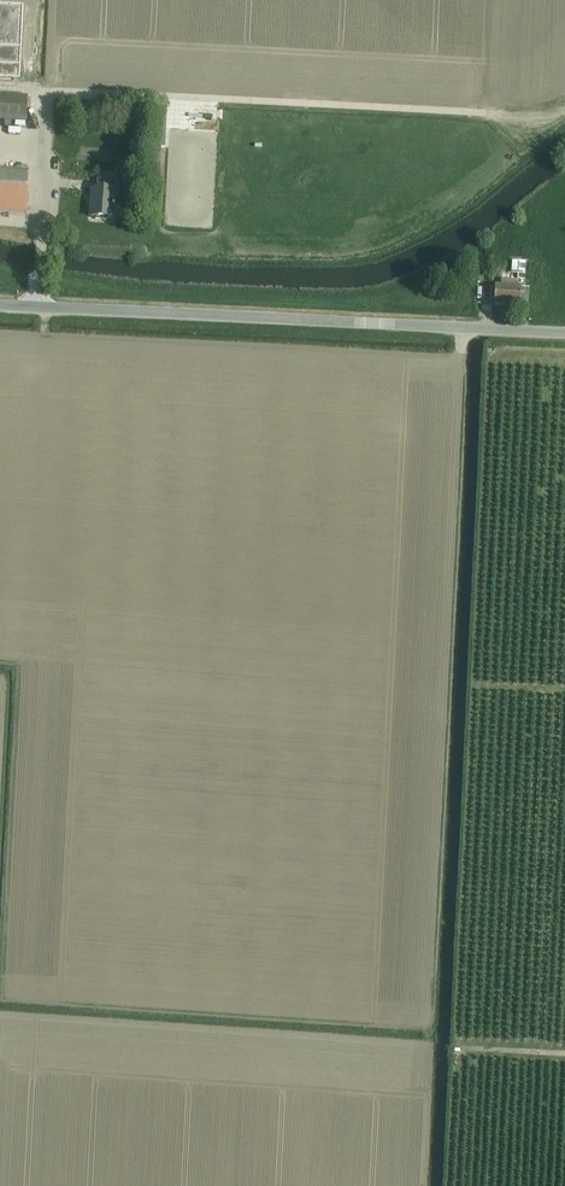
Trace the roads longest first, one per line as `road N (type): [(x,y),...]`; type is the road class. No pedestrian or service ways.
road 1 (unclassified): [(564,332),(0,304)]

